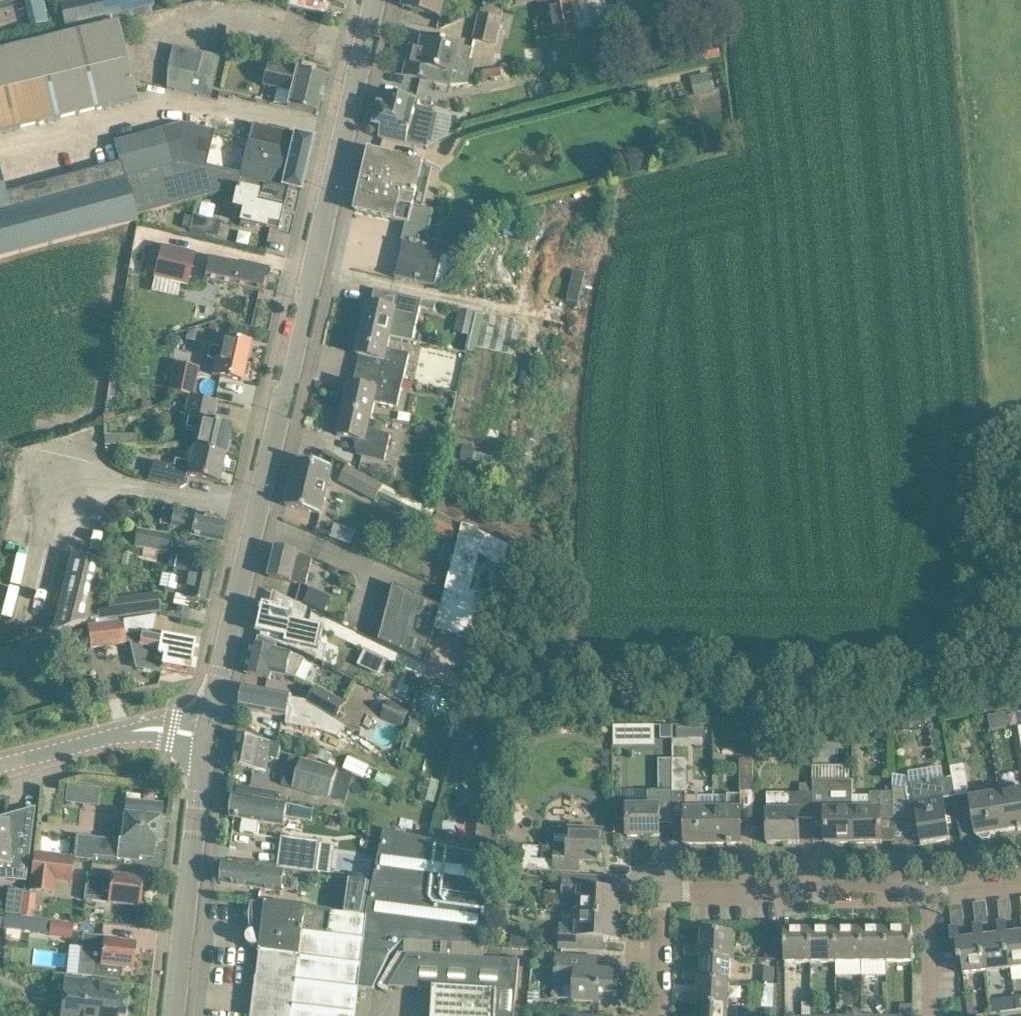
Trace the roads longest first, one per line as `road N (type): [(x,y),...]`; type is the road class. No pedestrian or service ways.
road 1 (tertiary): [(207,737),(379,0)]
road 2 (residential): [(653,1015),(660,911),(677,891),(929,894)]
road 3 (residential): [(173,1015),(207,737)]
road 4 (tertiary): [(0,768),(151,729),(207,737)]
road 5 (residential): [(935,1015),(929,894)]

